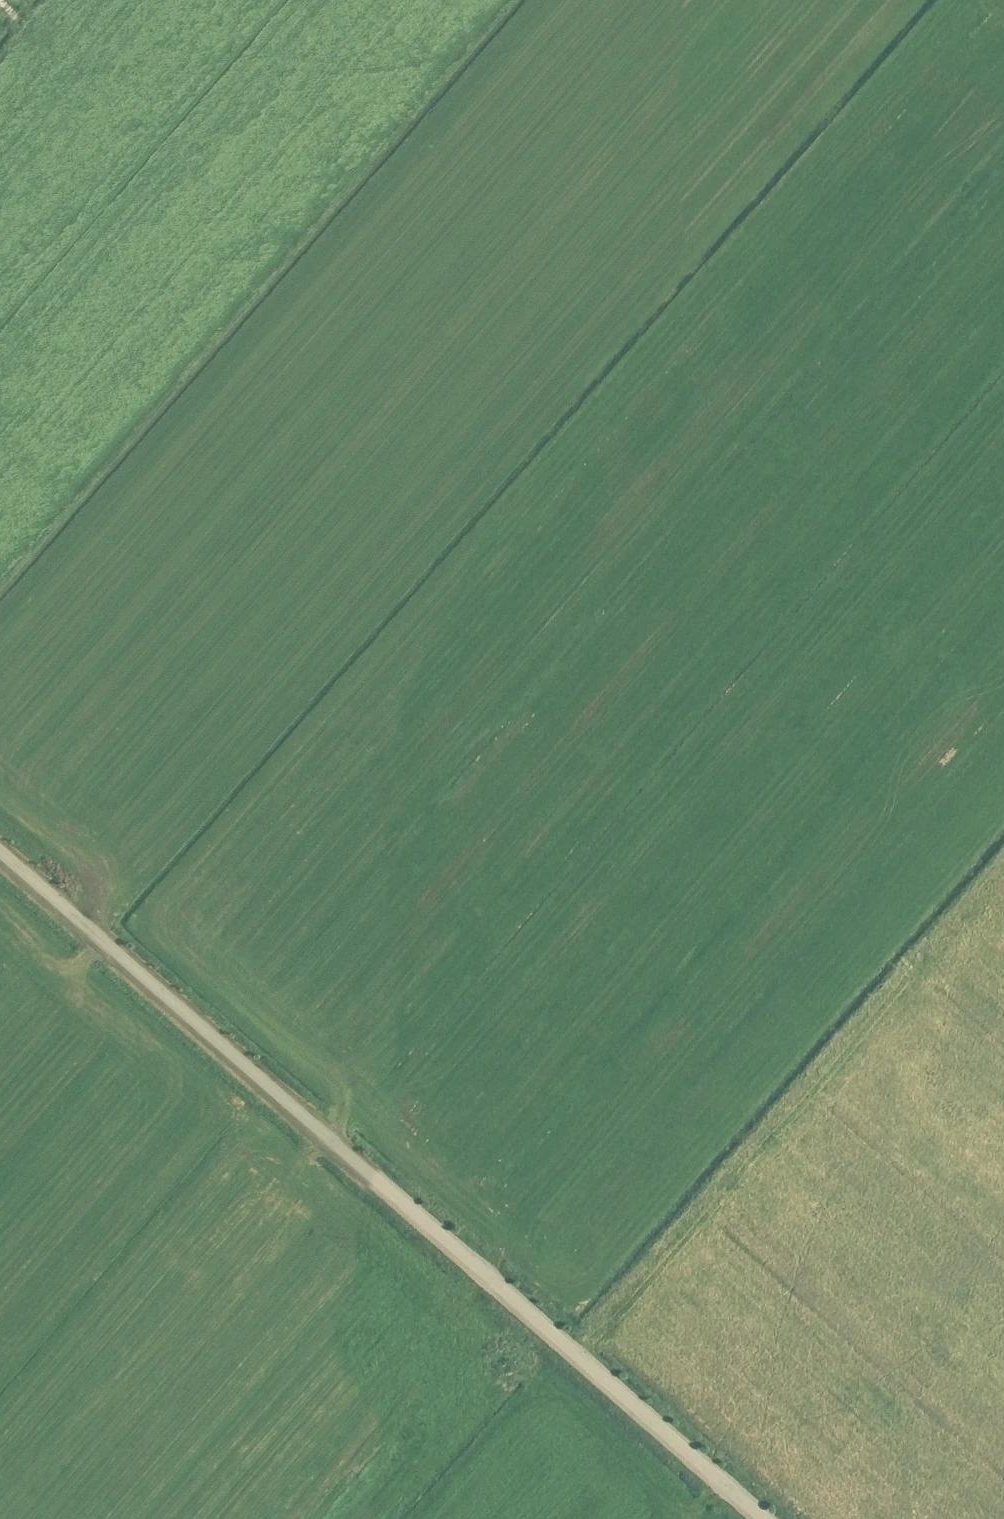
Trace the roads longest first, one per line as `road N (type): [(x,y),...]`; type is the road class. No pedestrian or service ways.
road 1 (unclassified): [(762,1518),(0,857)]

